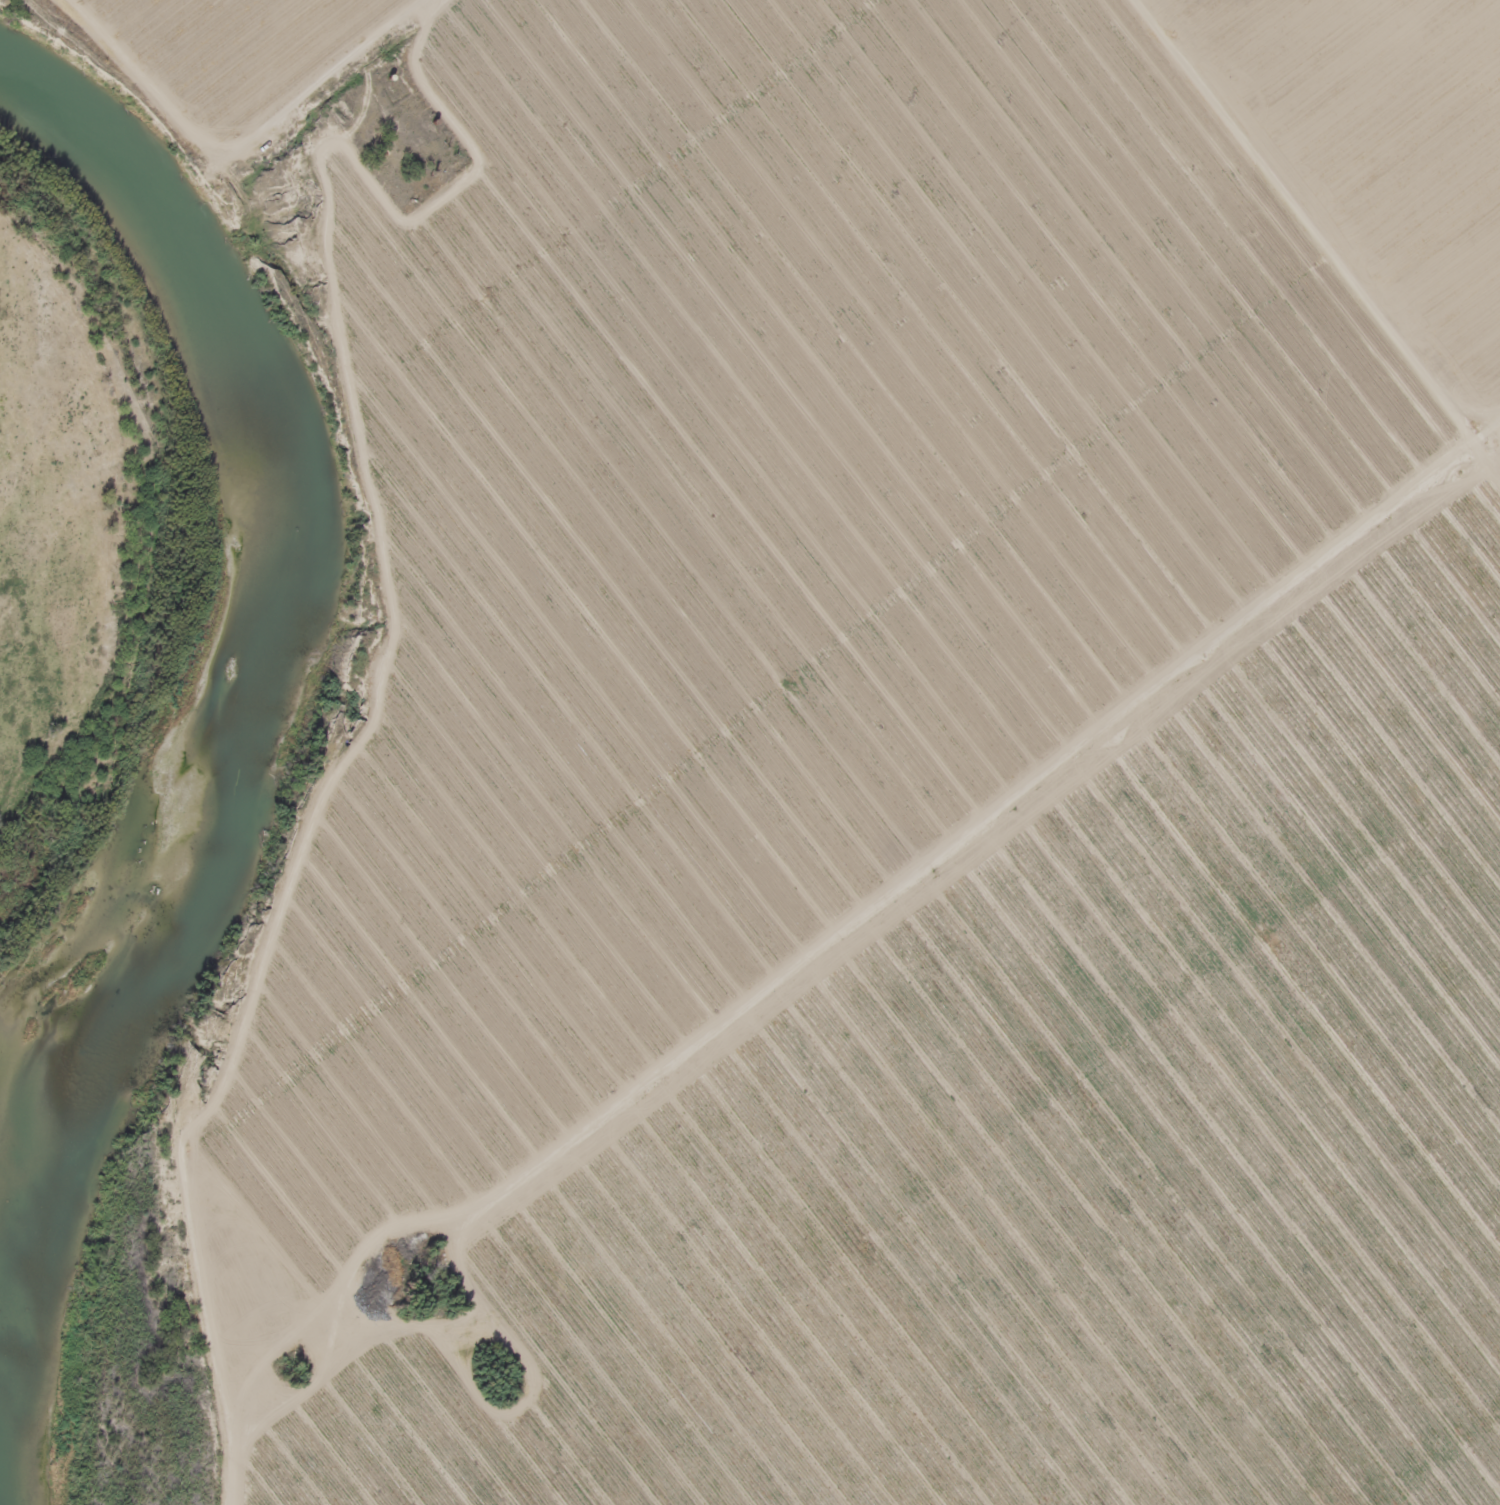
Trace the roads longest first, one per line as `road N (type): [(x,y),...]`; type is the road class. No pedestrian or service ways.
road 1 (residential): [(26,0),(137,112),(225,155),(335,348),(389,544),(354,735),(240,1043),(205,1103),(232,1504)]

